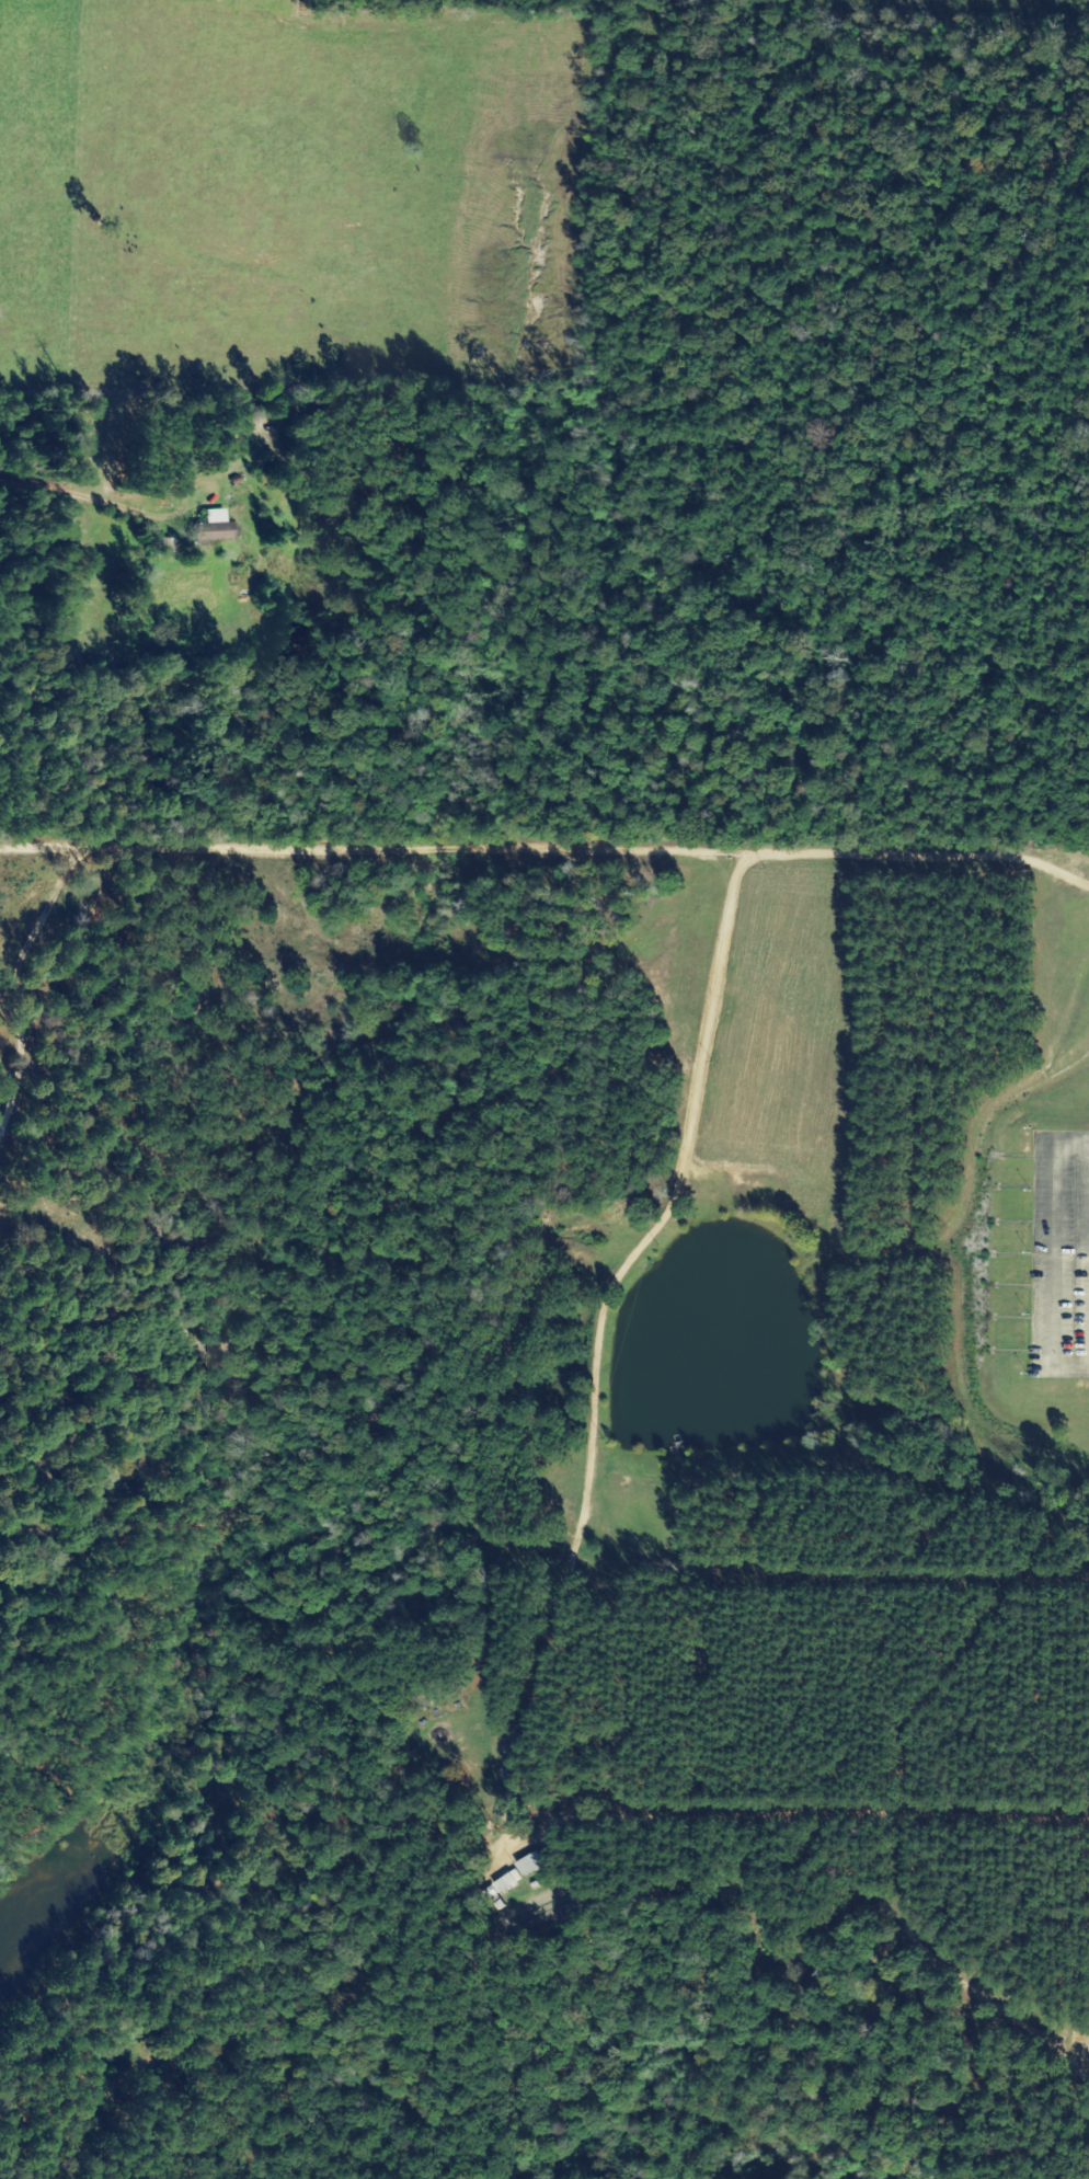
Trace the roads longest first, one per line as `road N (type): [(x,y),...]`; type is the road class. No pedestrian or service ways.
road 1 (residential): [(0,526),(45,574),(185,597)]

